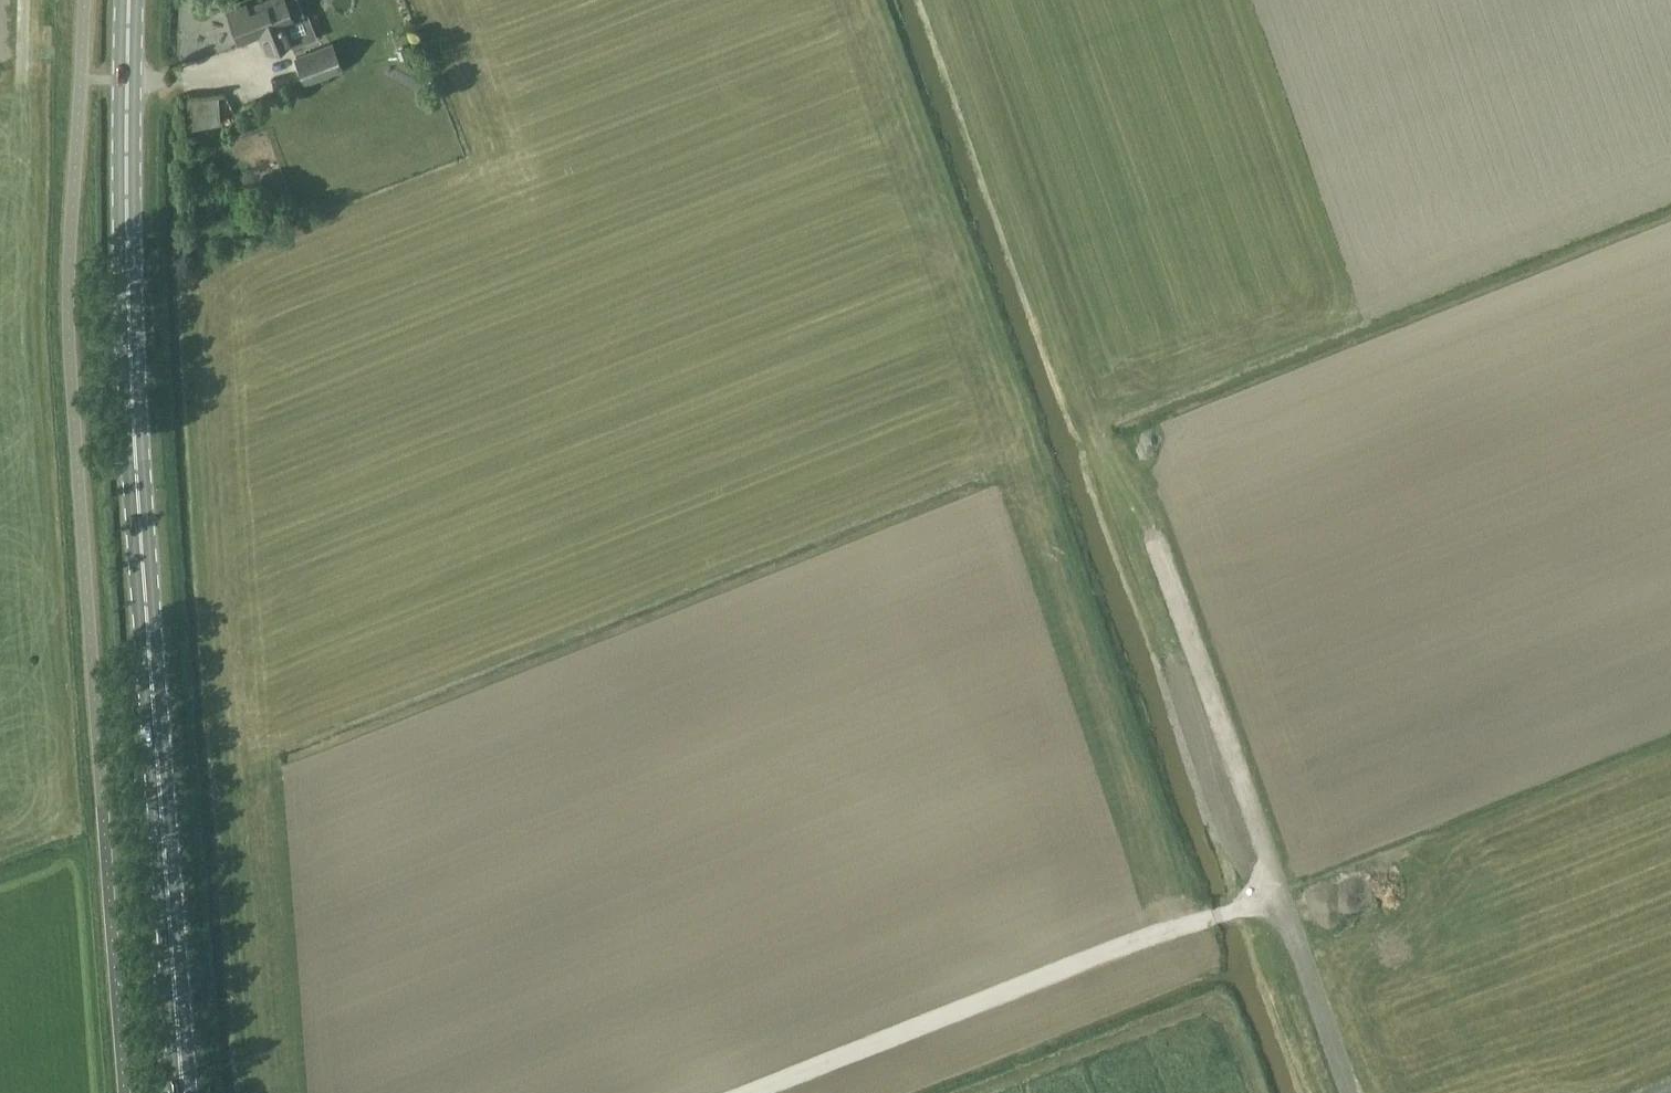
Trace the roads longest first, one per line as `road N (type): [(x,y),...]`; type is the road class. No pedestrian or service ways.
road 1 (primary): [(187,1092),(136,465),(131,0)]
road 2 (track): [(1351,1092),(1272,900),(1208,917)]

